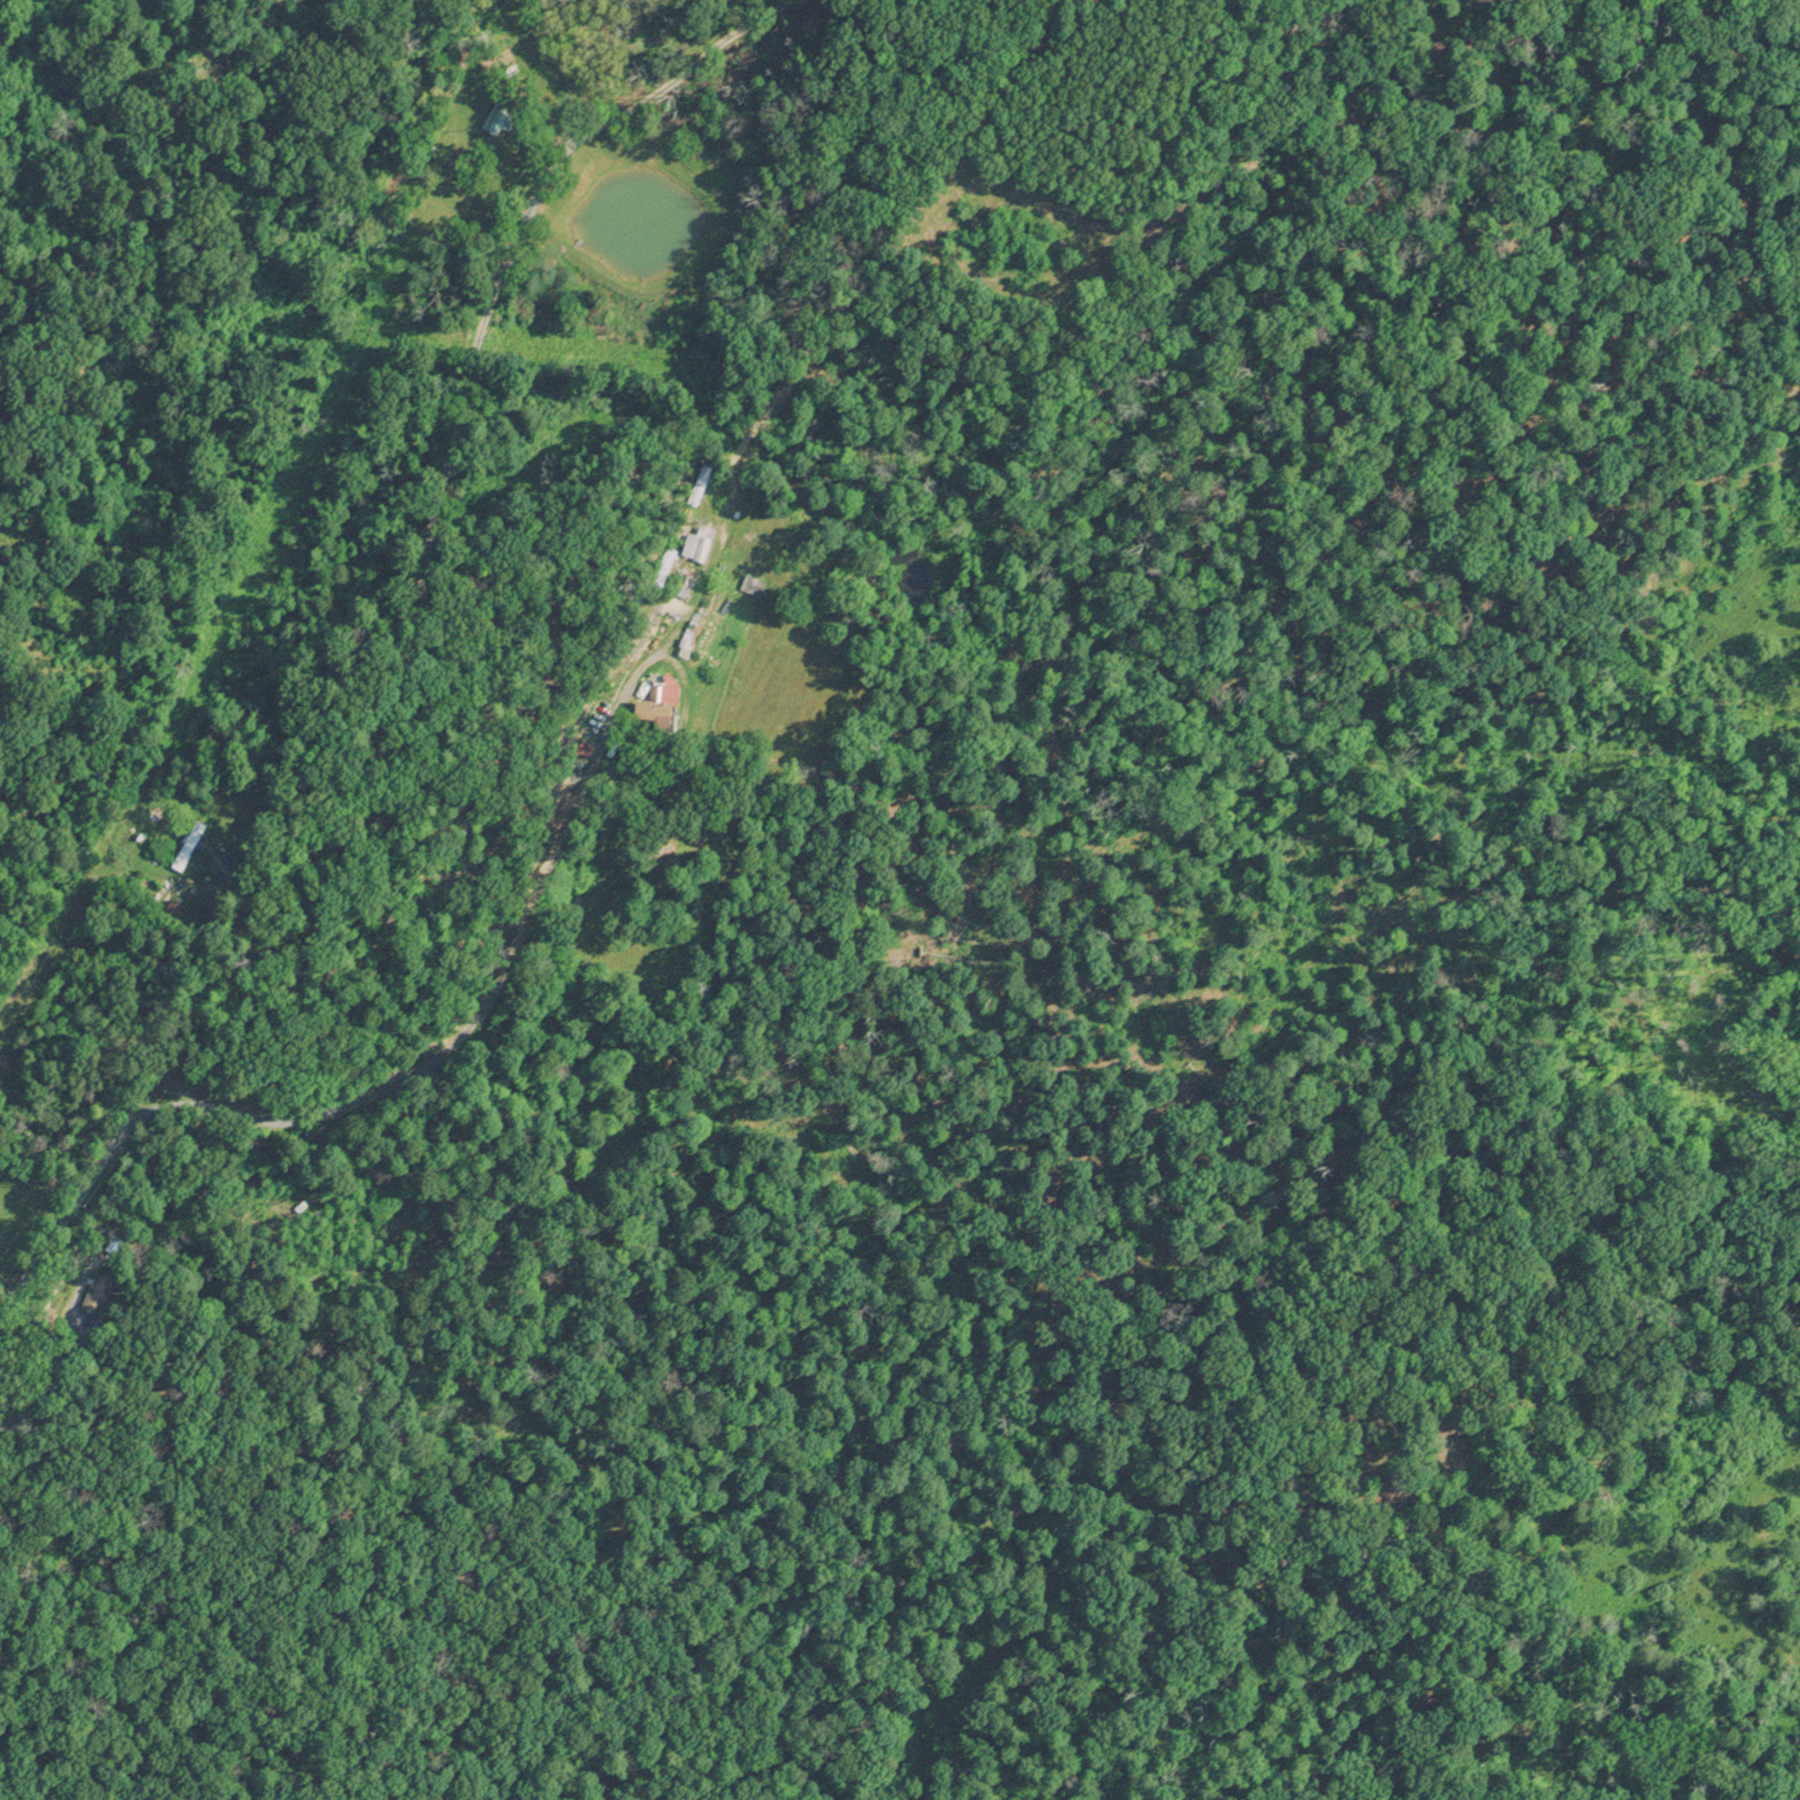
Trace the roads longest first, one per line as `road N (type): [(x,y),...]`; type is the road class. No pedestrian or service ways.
road 1 (residential): [(0,1365),(123,1195),(314,865),(550,221)]

